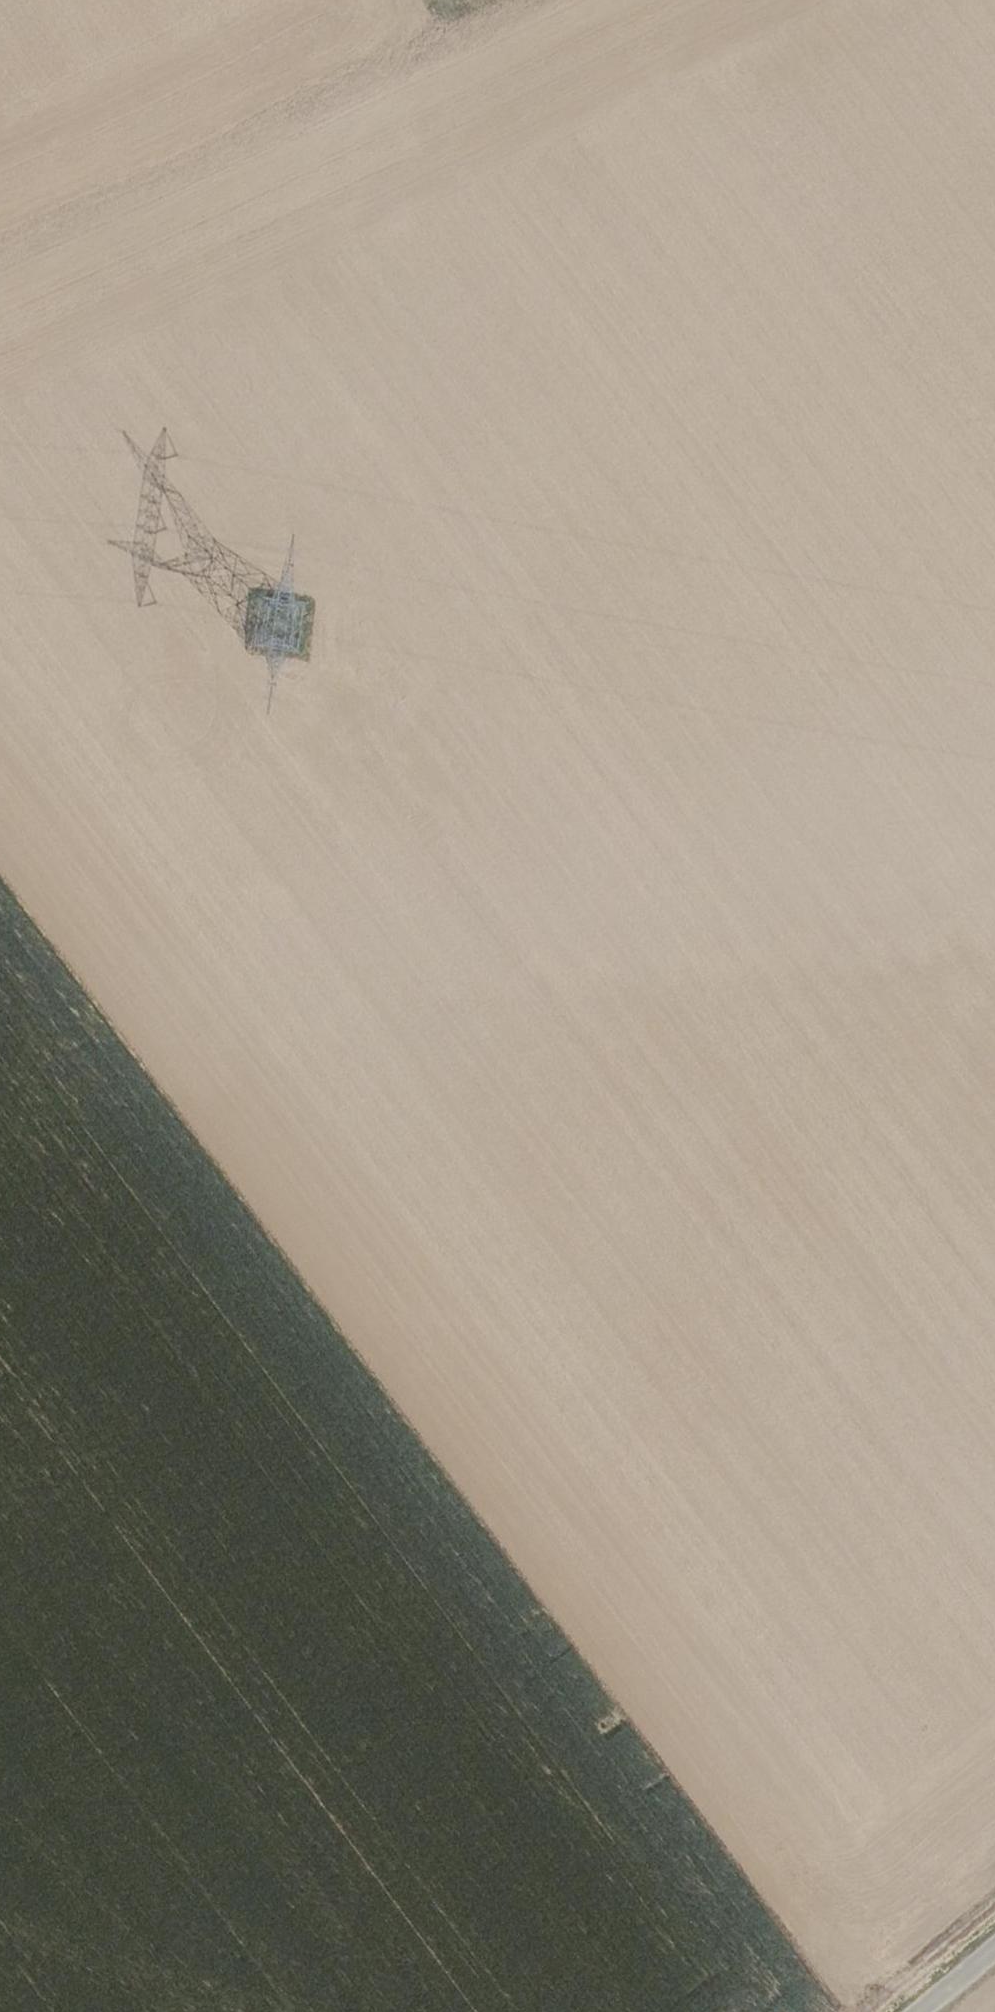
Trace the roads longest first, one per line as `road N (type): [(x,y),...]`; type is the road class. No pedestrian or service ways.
road 1 (track): [(537,0),(0,252)]

